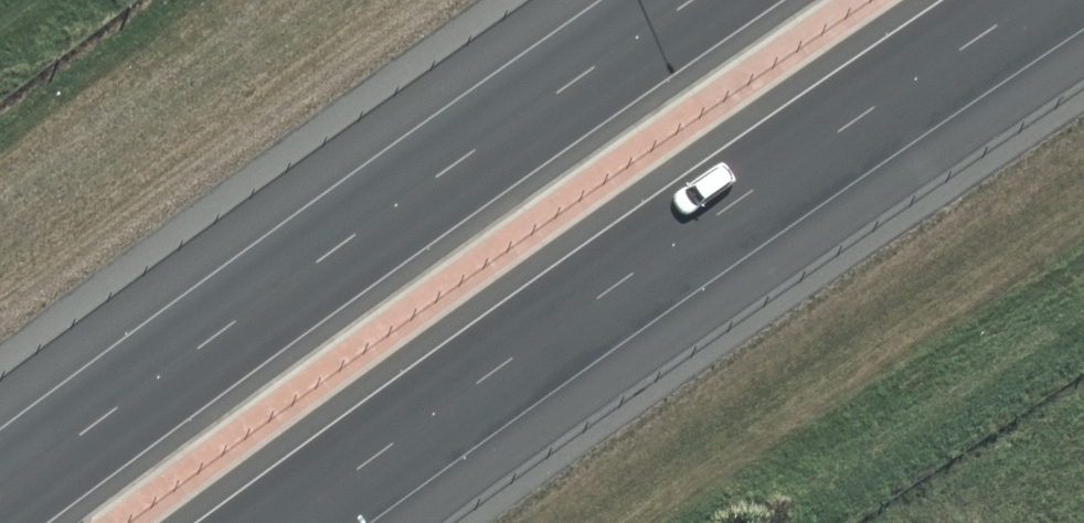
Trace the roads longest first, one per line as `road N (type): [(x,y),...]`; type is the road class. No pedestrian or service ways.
road 1 (motorway): [(1034,0),(284,522)]
road 2 (motorway): [(0,493),(692,0)]

